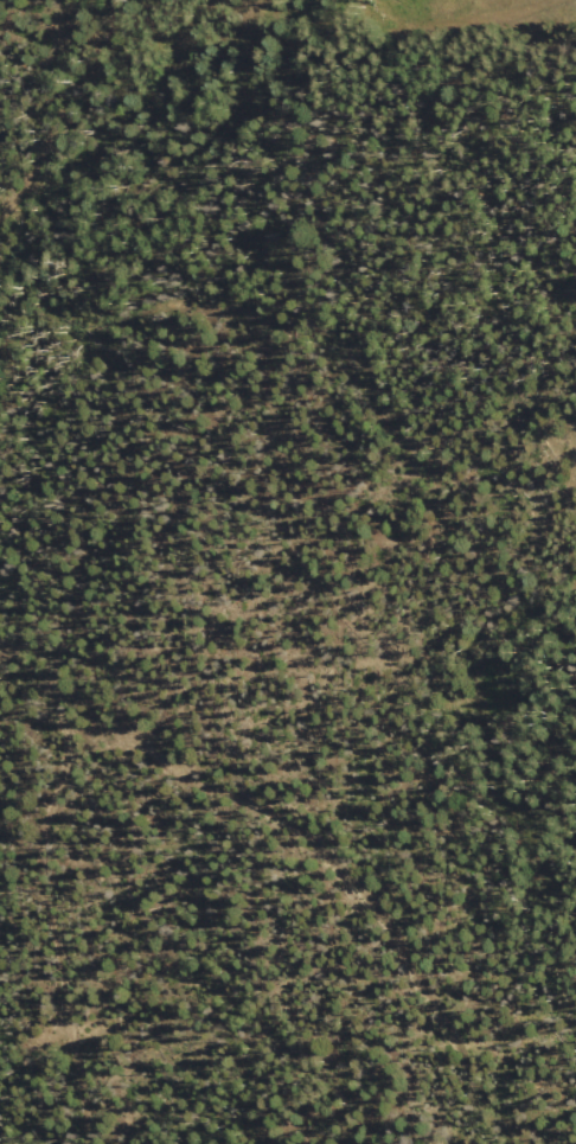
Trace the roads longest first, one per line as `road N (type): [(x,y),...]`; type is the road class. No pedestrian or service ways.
road 1 (track): [(0,757),(203,778),(359,884),(544,1143)]

